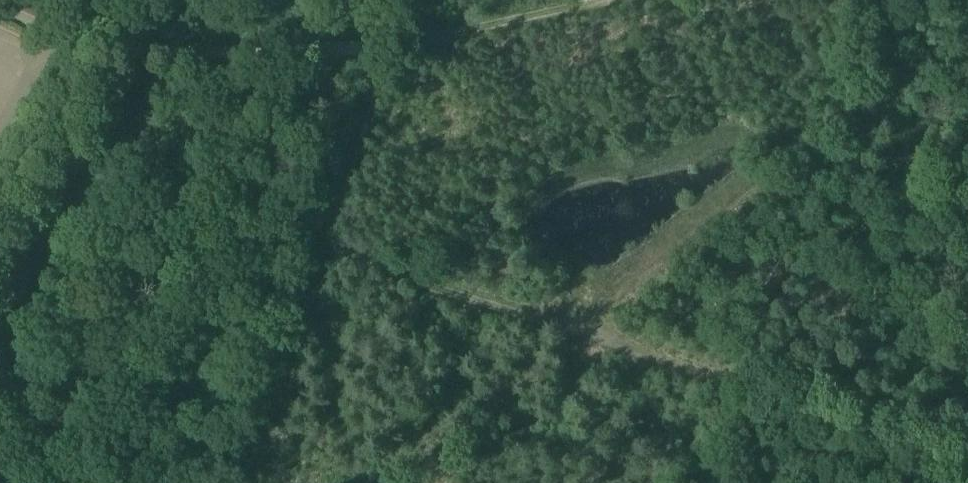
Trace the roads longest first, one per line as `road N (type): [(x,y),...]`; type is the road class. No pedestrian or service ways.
road 1 (track): [(967,466),(310,225)]
road 2 (track): [(354,52),(241,482)]
road 3 (track): [(354,52),(154,62),(69,44),(0,7)]
road 4 (track): [(612,0),(354,52)]

